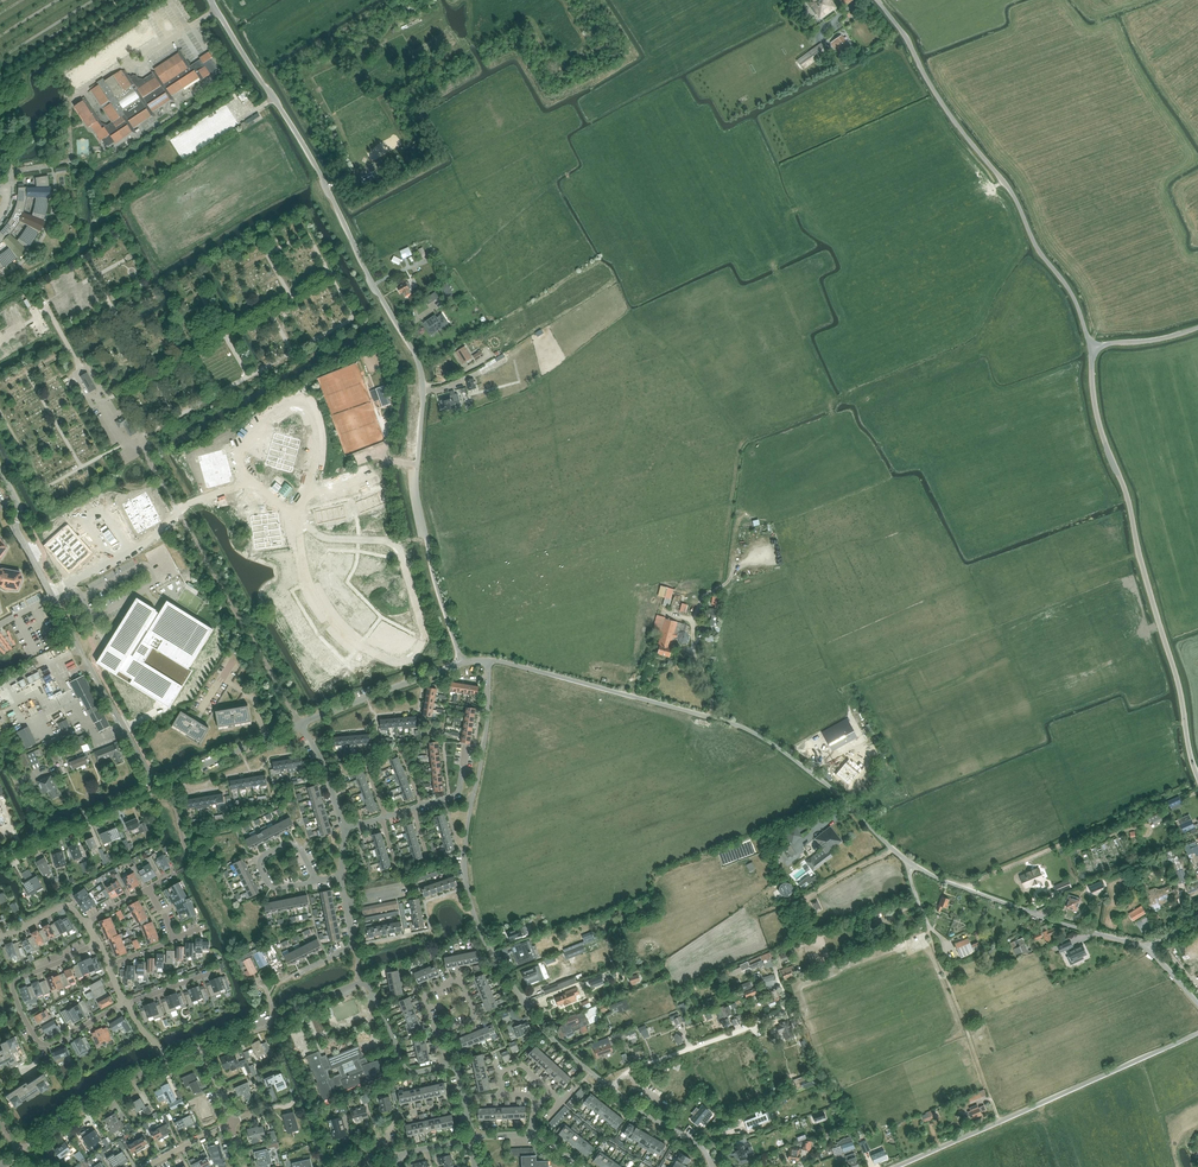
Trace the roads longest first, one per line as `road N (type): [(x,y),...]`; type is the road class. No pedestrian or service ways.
road 1 (residential): [(489,660),(746,728),(810,772),(909,863),(1036,916),(1146,948)]
road 2 (unclassified): [(462,663),(418,500),(419,364),(308,153),(210,0)]
road 3 (residential): [(610,1089),(540,1026),(470,906),(465,851),(489,660)]
road 4 (unclassified): [(1197,780),(1130,504),(1096,415),(1090,345)]
road 5 (unclassified): [(1090,345),(1075,300),(1032,241),(1009,188),(945,108),(876,0)]
road 6 (residential): [(154,787),(16,531),(19,509),(0,471)]
road 7 (unclassified): [(896,1166),(1197,1033)]
road 8 (residential): [(296,518),(246,479),(237,459),(246,435),(292,403),(313,412),(318,430),(303,497)]
road 9 (track): [(909,863),(999,1122)]
road 10 (residential): [(98,942),(15,981),(15,998),(43,1044),(126,1001)]
road 11 (track): [(970,891),(1197,784)]
road 12 (residential): [(296,518),(308,589),(328,615),(387,659),(404,662),(425,639)]
road 13 (residential): [(425,639),(398,548),(324,538),(296,518)]
road 14 (residential): [(610,1089),(644,1066),(769,1021)]
road 15 (residential): [(300,725),(462,663)]
road 16 (residential): [(20,1153),(167,1063)]
road 17 (residential): [(0,855),(154,787)]
road 18 (residential): [(154,787),(300,725)]
road 19 (track): [(131,0),(0,83)]
road 20 (residential): [(385,817),(367,763),(395,749),(422,806)]
road 21 (residential): [(440,1069),(411,1073),(402,1065),(373,992),(358,983)]
road 22 (residential): [(712,1166),(610,1089)]
road 23 (residential): [(298,972),(353,944),(343,882)]
road 24 (residential): [(400,1163),(387,1152),(394,1122),(463,1102)]

